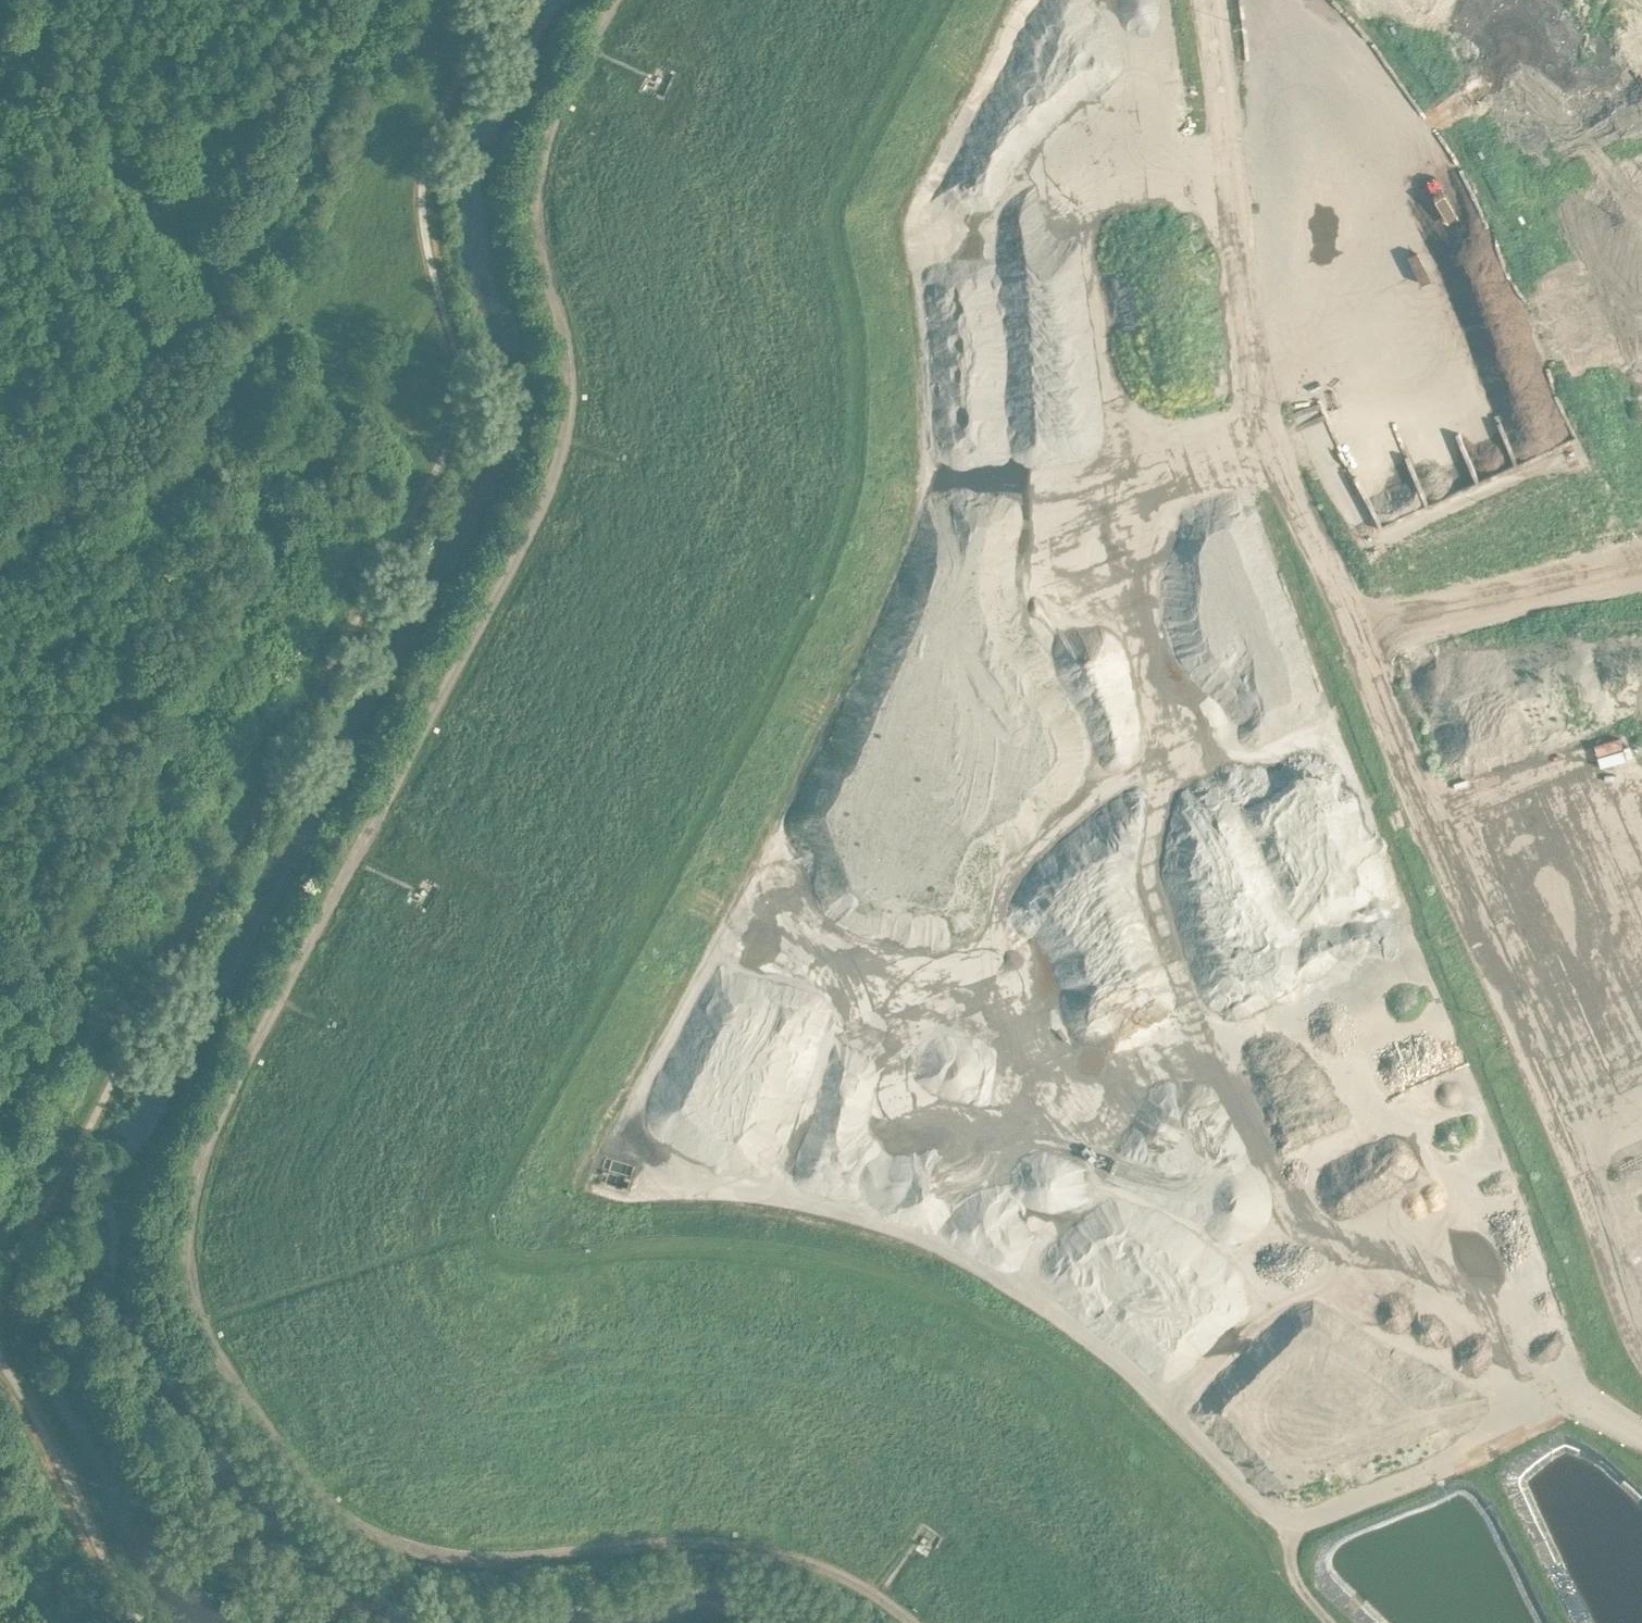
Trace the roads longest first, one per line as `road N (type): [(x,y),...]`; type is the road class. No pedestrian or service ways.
road 1 (track): [(812,836),(913,760),(1154,625),(1182,600),(1186,648),(1289,970),(1288,1030),(1271,1087),(1241,1138),(1179,1217),(1082,1286),(973,1322),(859,1333),(736,1322),(564,1340),(495,1336),(431,1310)]
road 2 (track): [(1091,124),(1146,509),(1166,581),(1182,600),(1239,619),(1436,562),(1641,556)]

